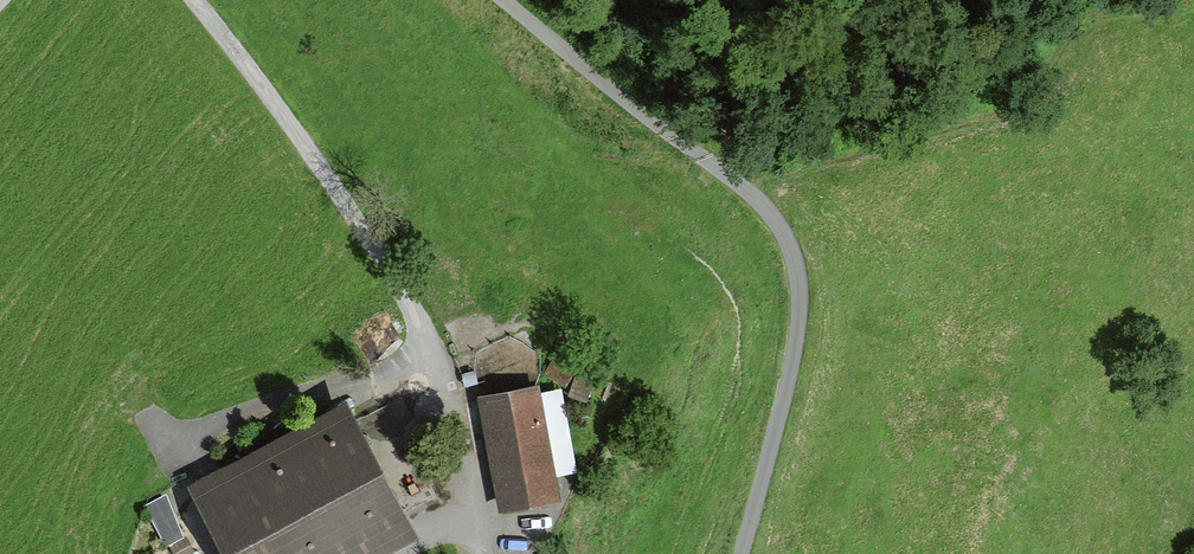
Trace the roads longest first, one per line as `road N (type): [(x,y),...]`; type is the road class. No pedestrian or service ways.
road 1 (track): [(200,0),(414,315),(418,354),(376,381),(171,435),(135,476),(107,553)]
road 2 (unclassified): [(738,553),(792,361),(793,293),(783,238),(754,200),(494,0)]
road 3 (track): [(722,0),(708,164)]

